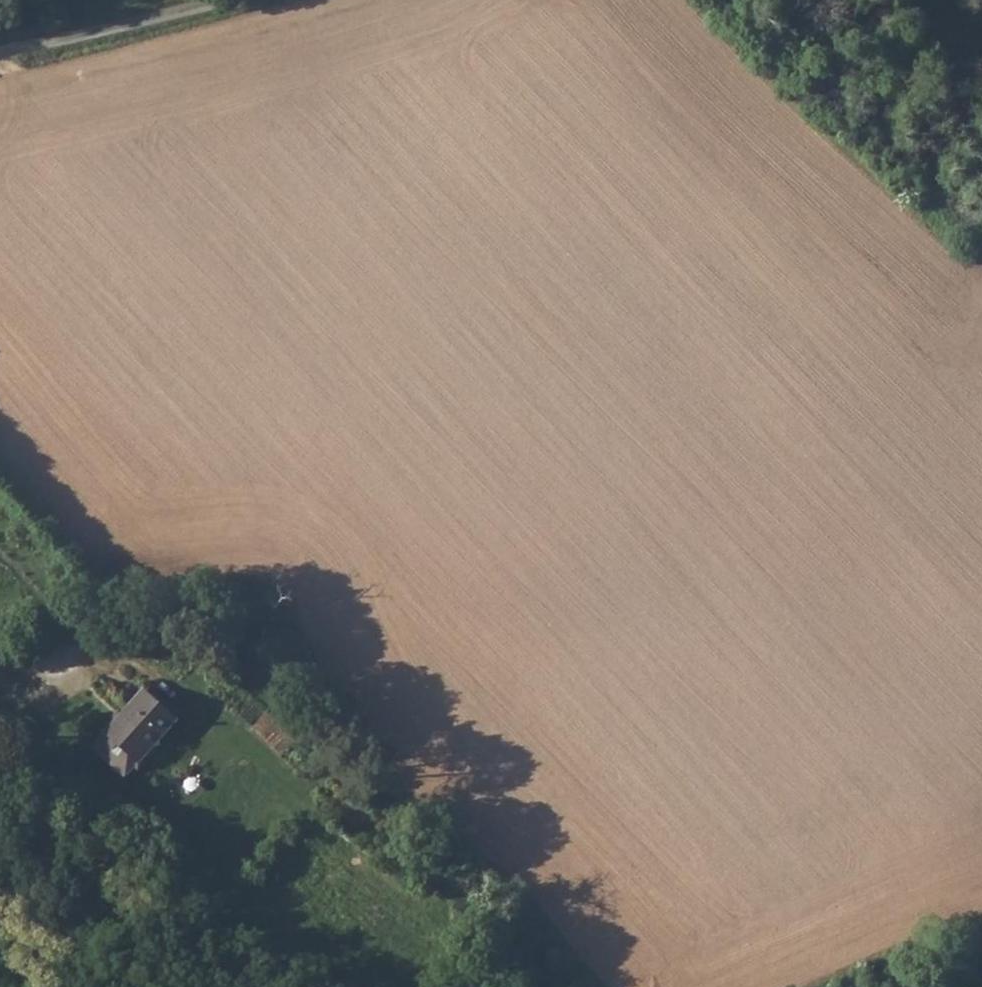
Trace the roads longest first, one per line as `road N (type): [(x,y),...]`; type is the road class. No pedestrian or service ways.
road 1 (unclassified): [(0,51),(218,0)]
road 2 (track): [(0,865),(141,986)]

